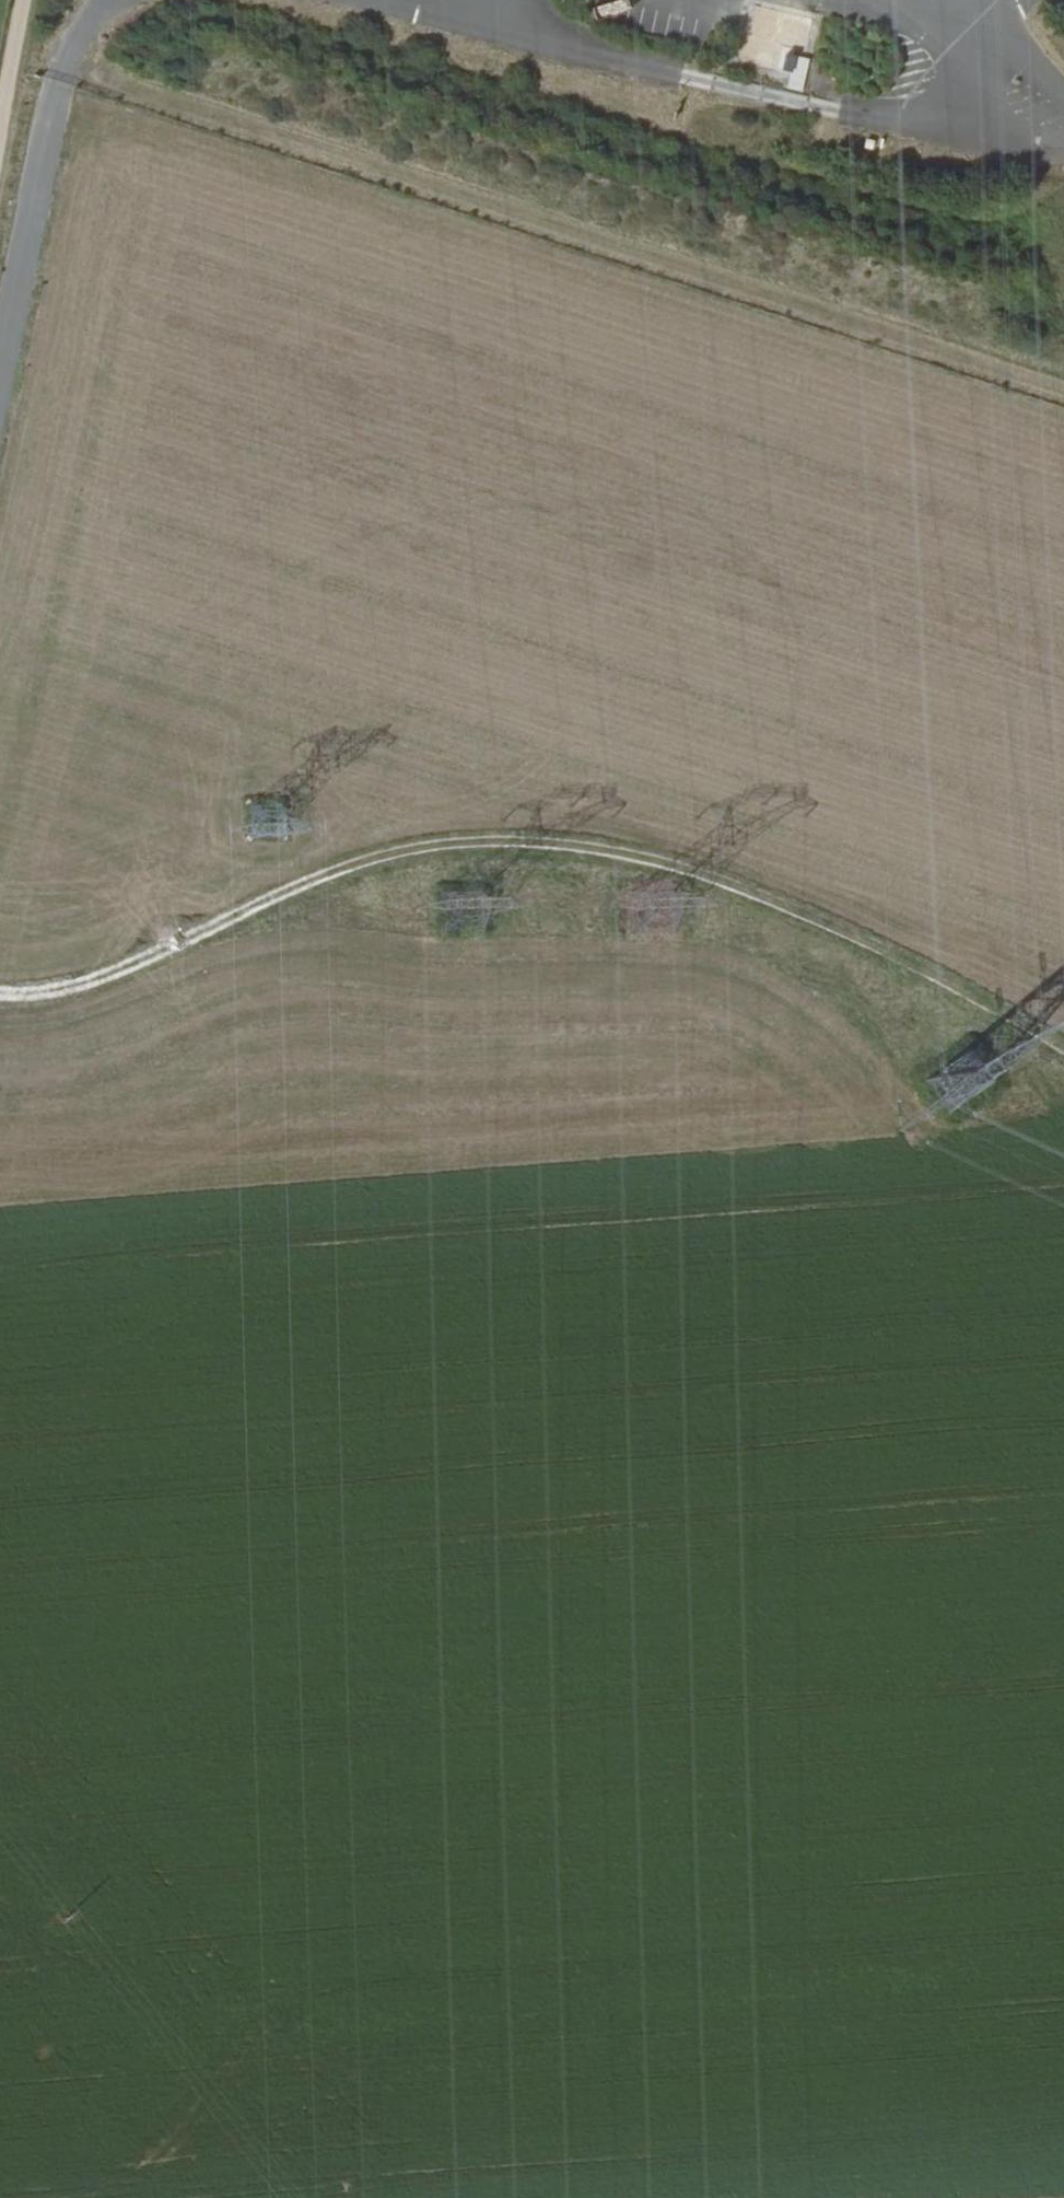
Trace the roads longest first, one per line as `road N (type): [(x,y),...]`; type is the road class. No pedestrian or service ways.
road 1 (track): [(1063,1052),(822,926),(675,869),(528,844),(373,858),(50,998),(0,998)]
road 2 (track): [(0,144),(28,0)]

